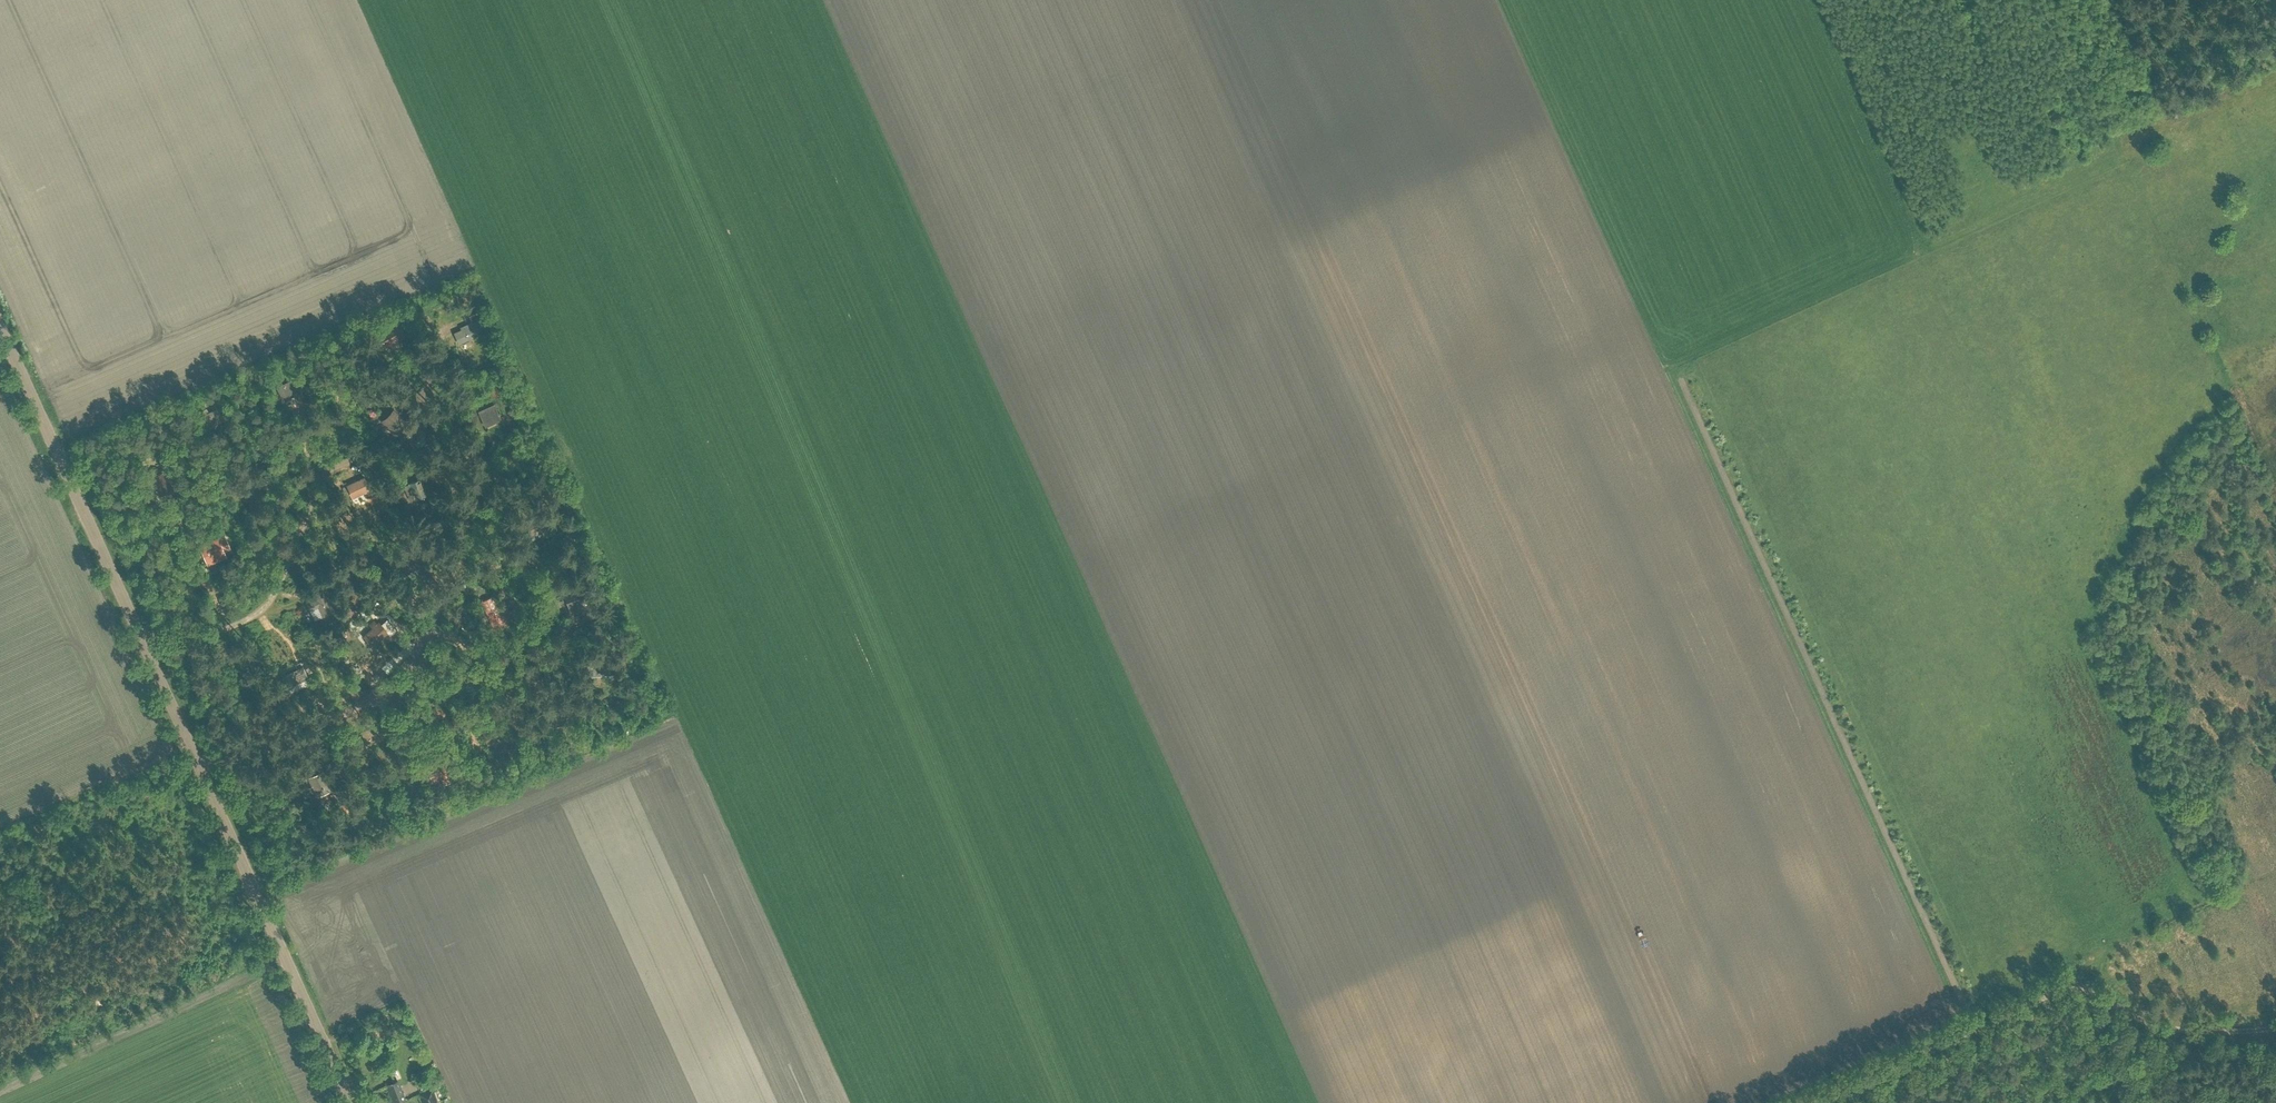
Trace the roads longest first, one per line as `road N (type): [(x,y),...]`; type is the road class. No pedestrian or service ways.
road 1 (tertiary): [(350,1102),(0,327)]
road 2 (track): [(1808,1102),(2061,989),(2076,987),(2176,1029),(2275,1025)]

